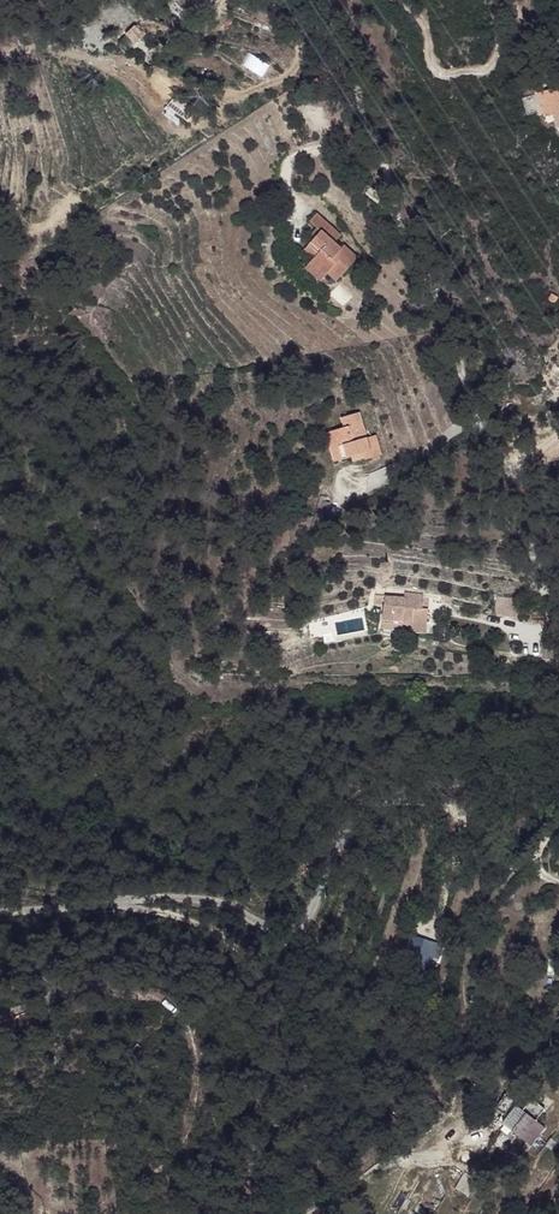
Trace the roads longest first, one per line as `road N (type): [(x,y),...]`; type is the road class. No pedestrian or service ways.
road 1 (residential): [(558,576),(539,558),(507,461),(400,216),(323,0)]
road 2 (unclassified): [(558,752),(369,847),(306,918),(158,887),(0,906)]
road 3 (track): [(395,0),(424,23),(438,73),(493,68),(503,19)]

